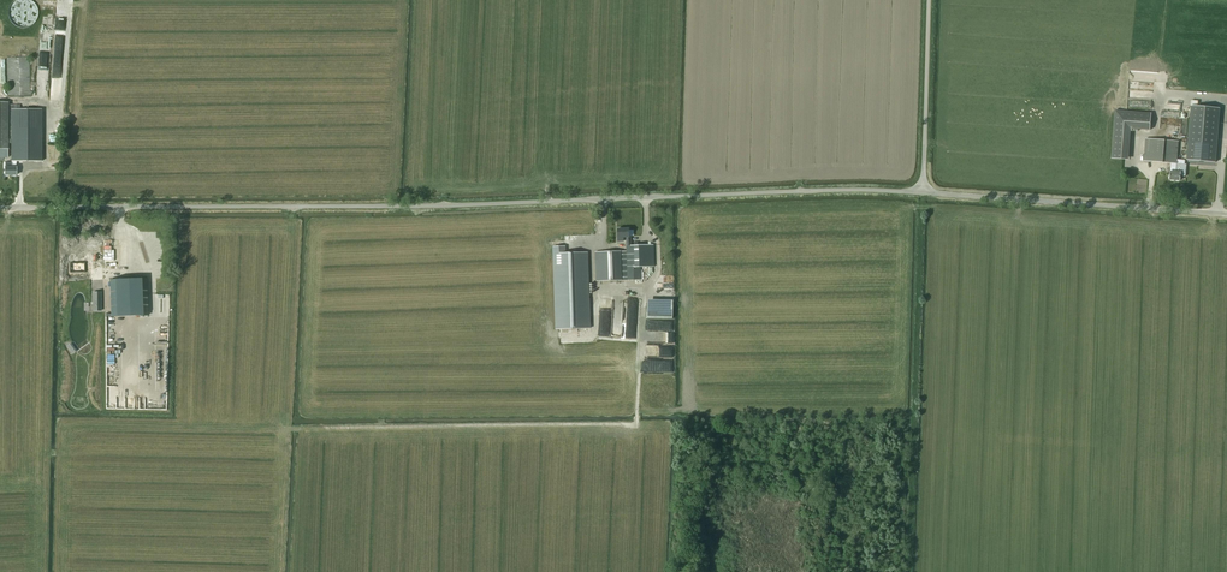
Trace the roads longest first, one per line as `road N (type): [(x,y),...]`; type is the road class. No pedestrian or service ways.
road 1 (unclassified): [(0,208),(923,193)]
road 2 (unclassified): [(923,193),(1226,215)]
road 3 (unclassified): [(923,193),(929,0)]

